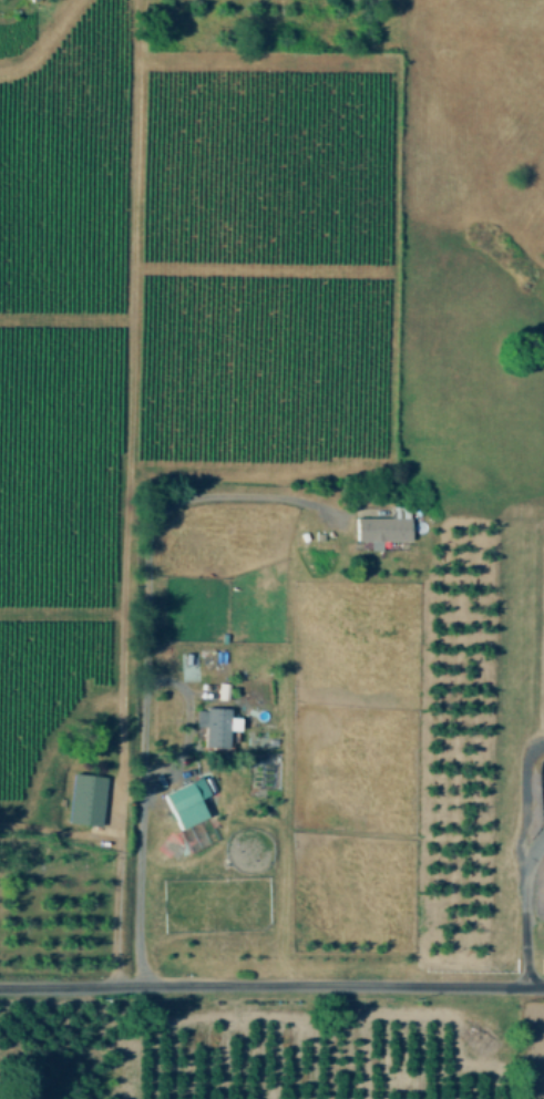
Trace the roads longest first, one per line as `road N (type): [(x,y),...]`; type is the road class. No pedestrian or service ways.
road 1 (residential): [(543,990),(0,988)]

